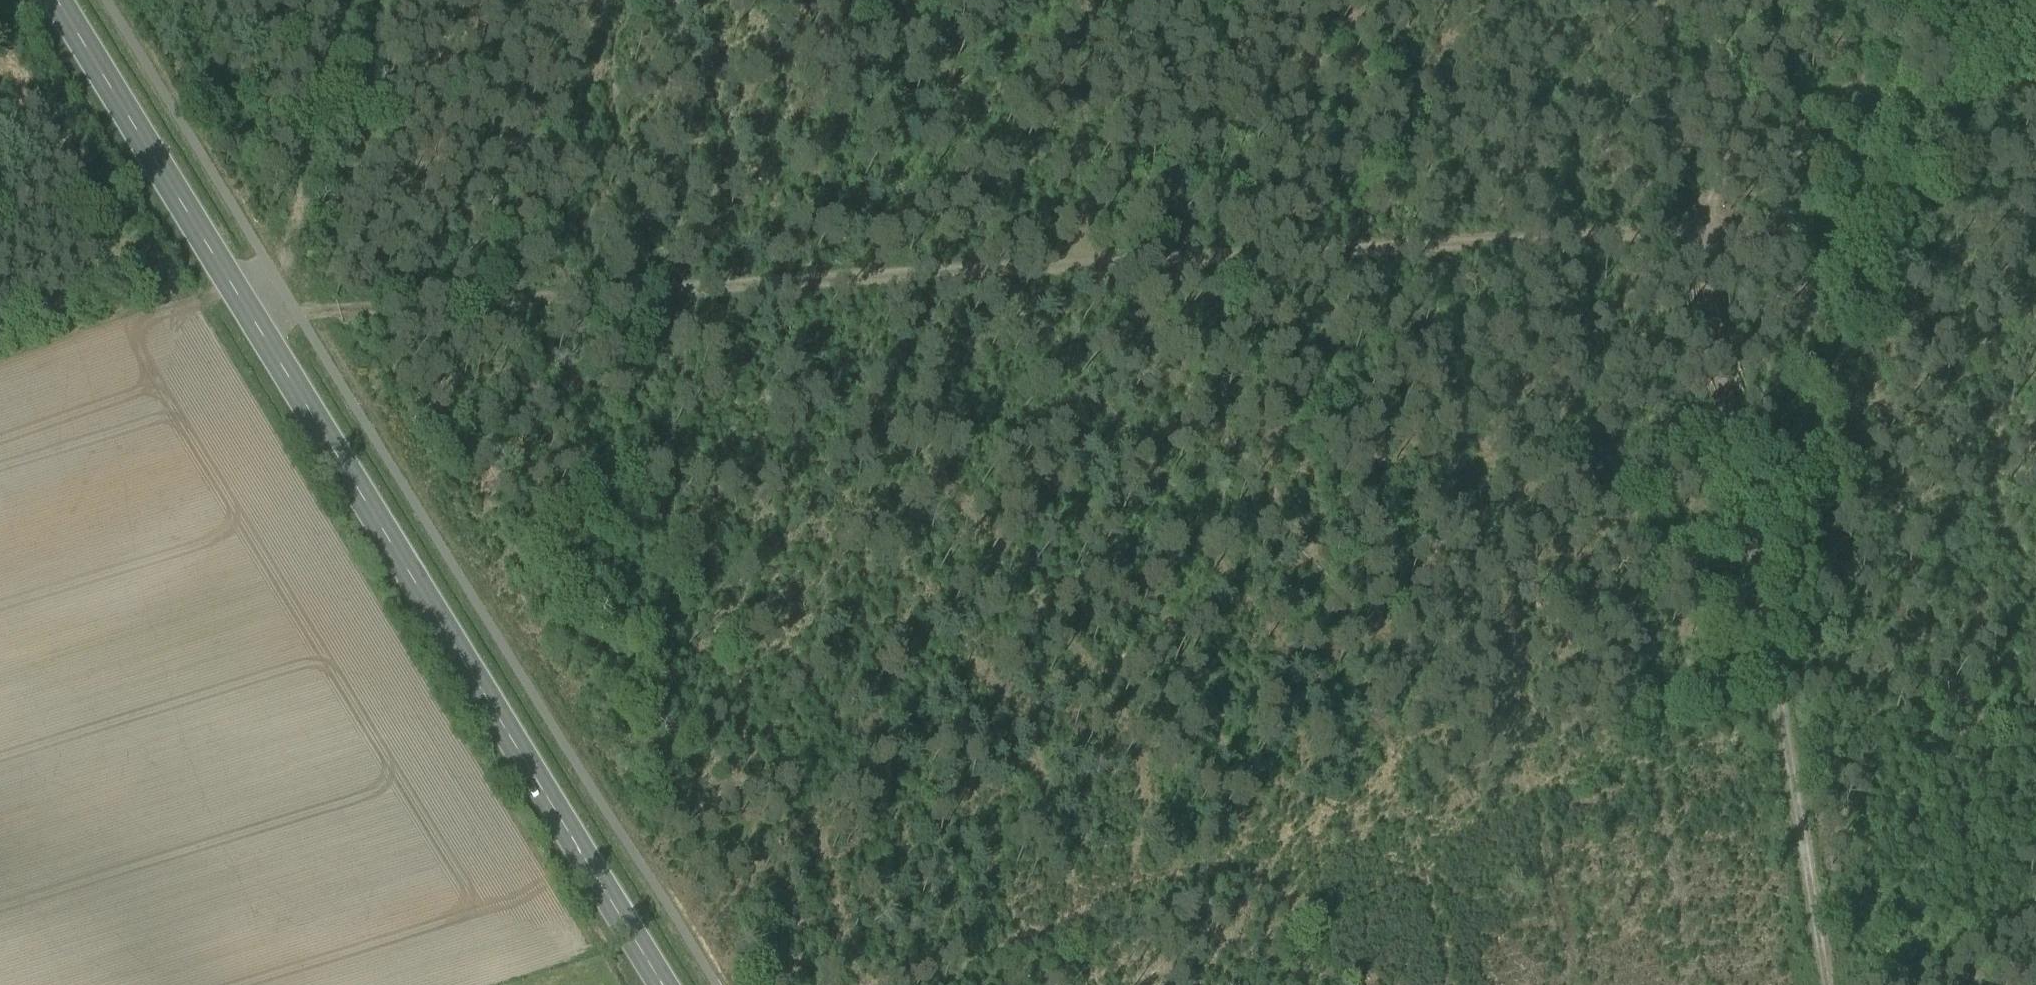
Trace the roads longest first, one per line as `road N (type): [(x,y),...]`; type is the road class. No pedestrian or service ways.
road 1 (primary): [(662,984),(59,0)]
road 2 (track): [(1793,984),(1691,473),(1686,232),(1817,0)]

